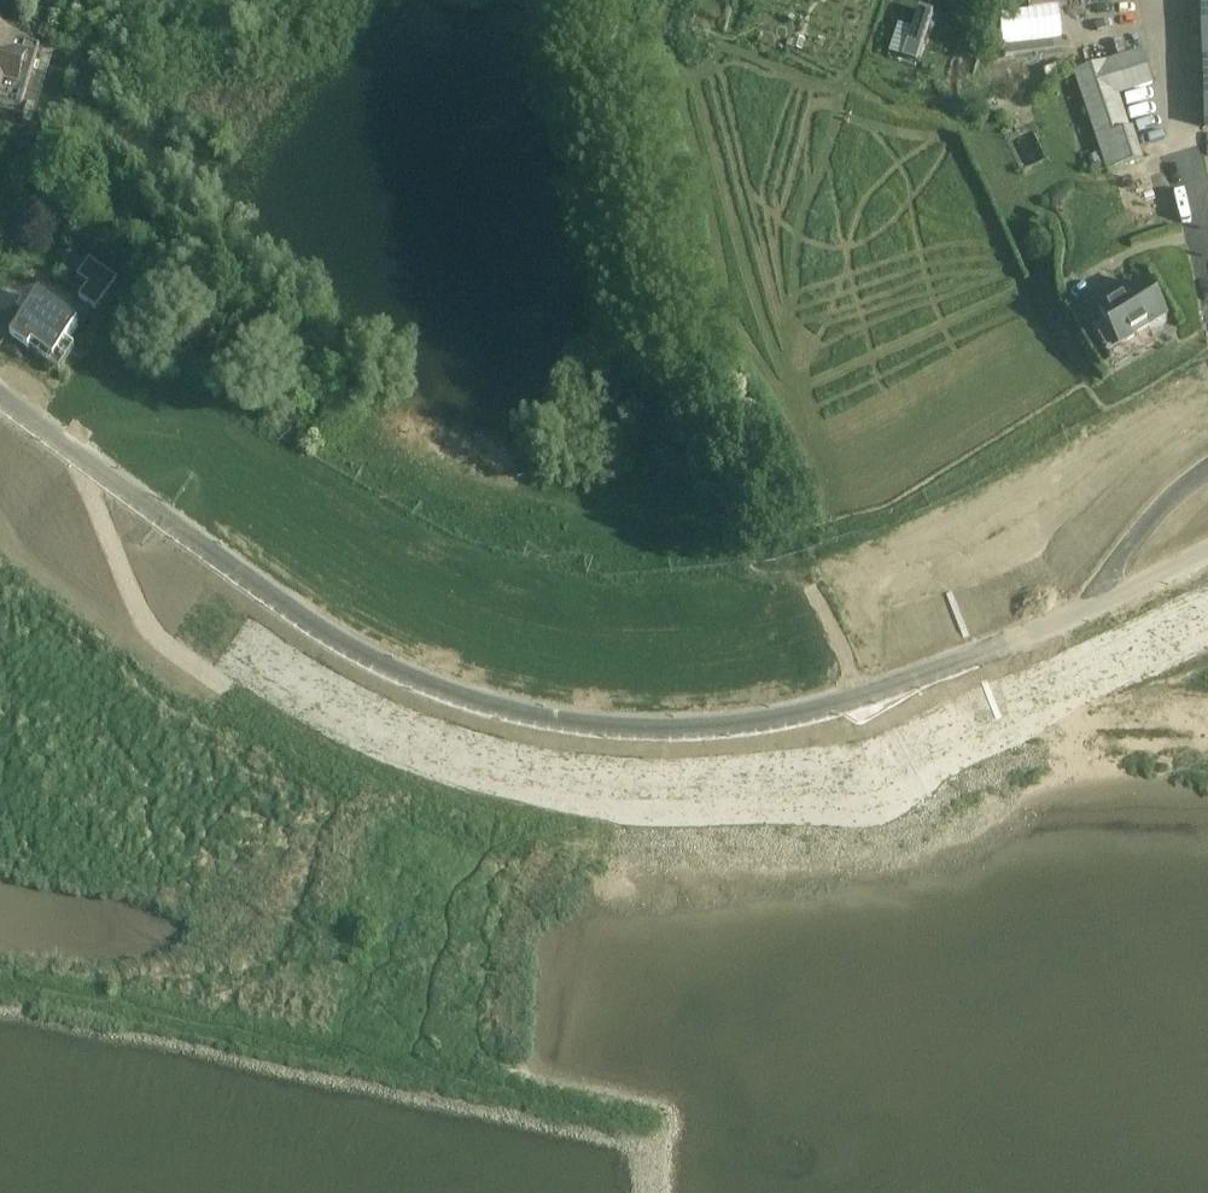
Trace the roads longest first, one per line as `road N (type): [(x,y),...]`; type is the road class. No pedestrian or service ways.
road 1 (unclassified): [(1207,482),(965,643),(859,697),(743,724),(627,727),(504,708),(347,645),(0,399)]

